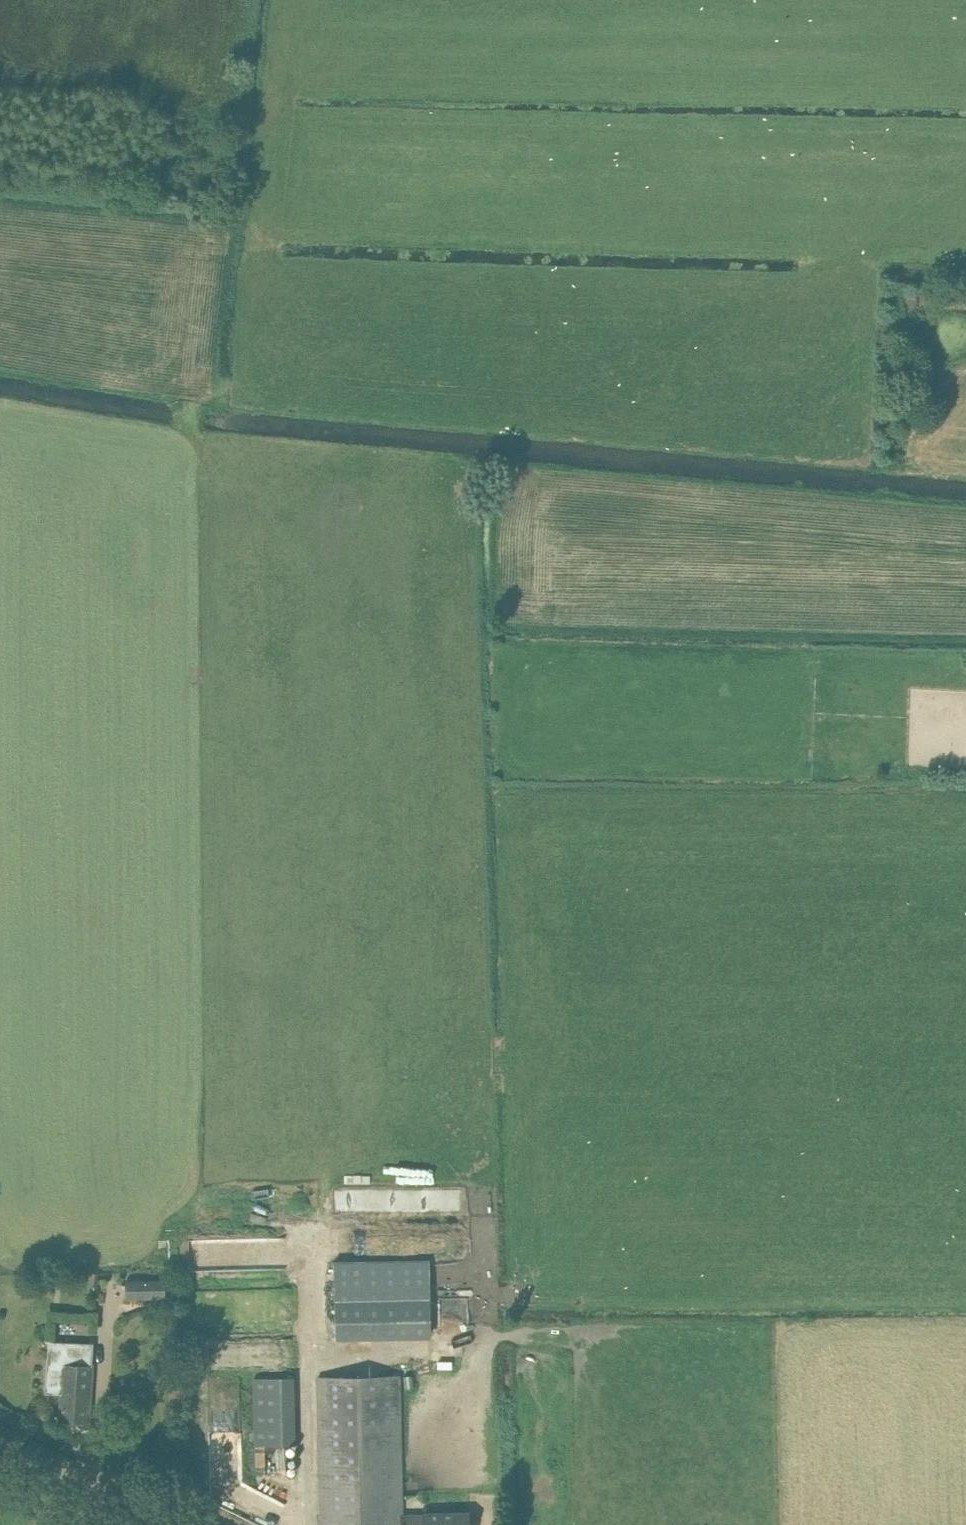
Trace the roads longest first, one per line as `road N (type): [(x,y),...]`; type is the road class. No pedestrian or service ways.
road 1 (unclassified): [(142,1524),(0,1453)]

